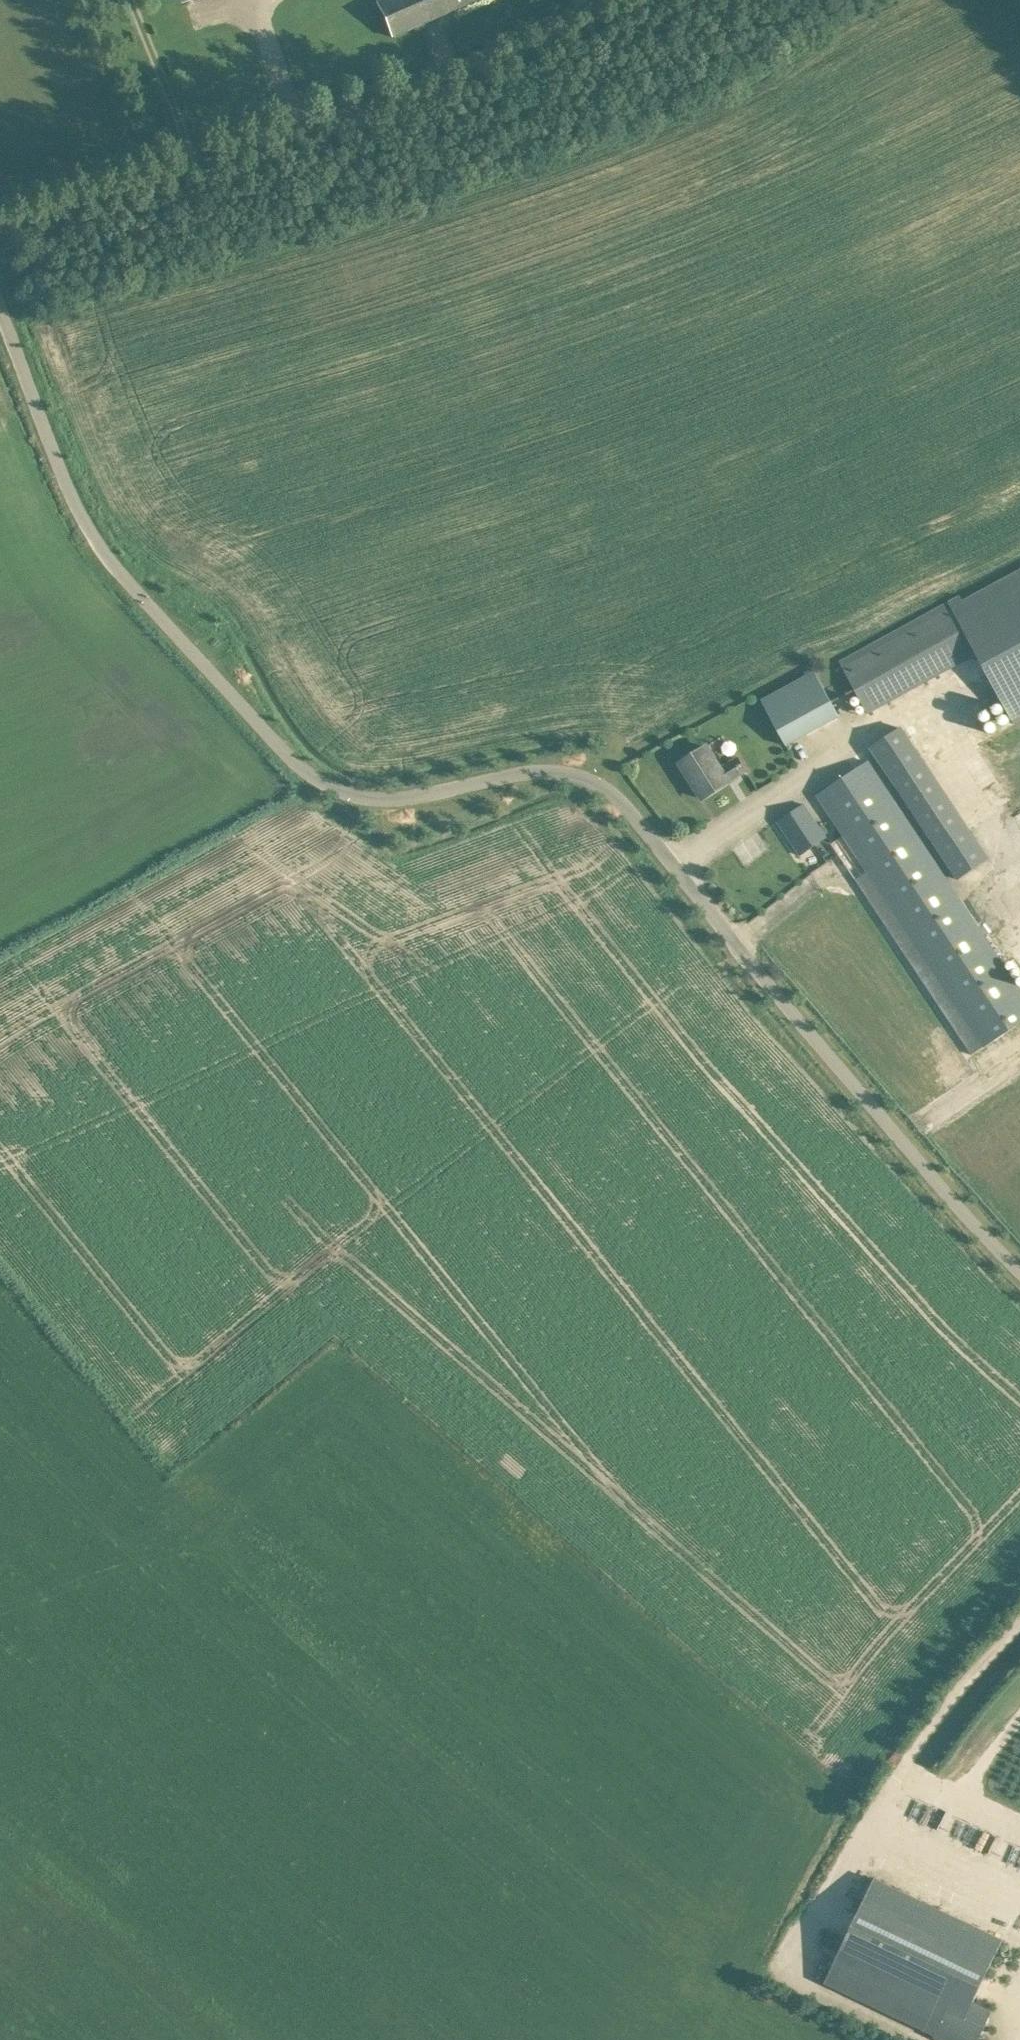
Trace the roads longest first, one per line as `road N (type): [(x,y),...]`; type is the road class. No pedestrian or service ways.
road 1 (unclassified): [(1019,1275),(600,786),(552,770),(380,800),(317,779),(254,721),(113,567),(58,462),(0,314)]
road 2 (unclassified): [(0,226),(415,89),(547,30)]

